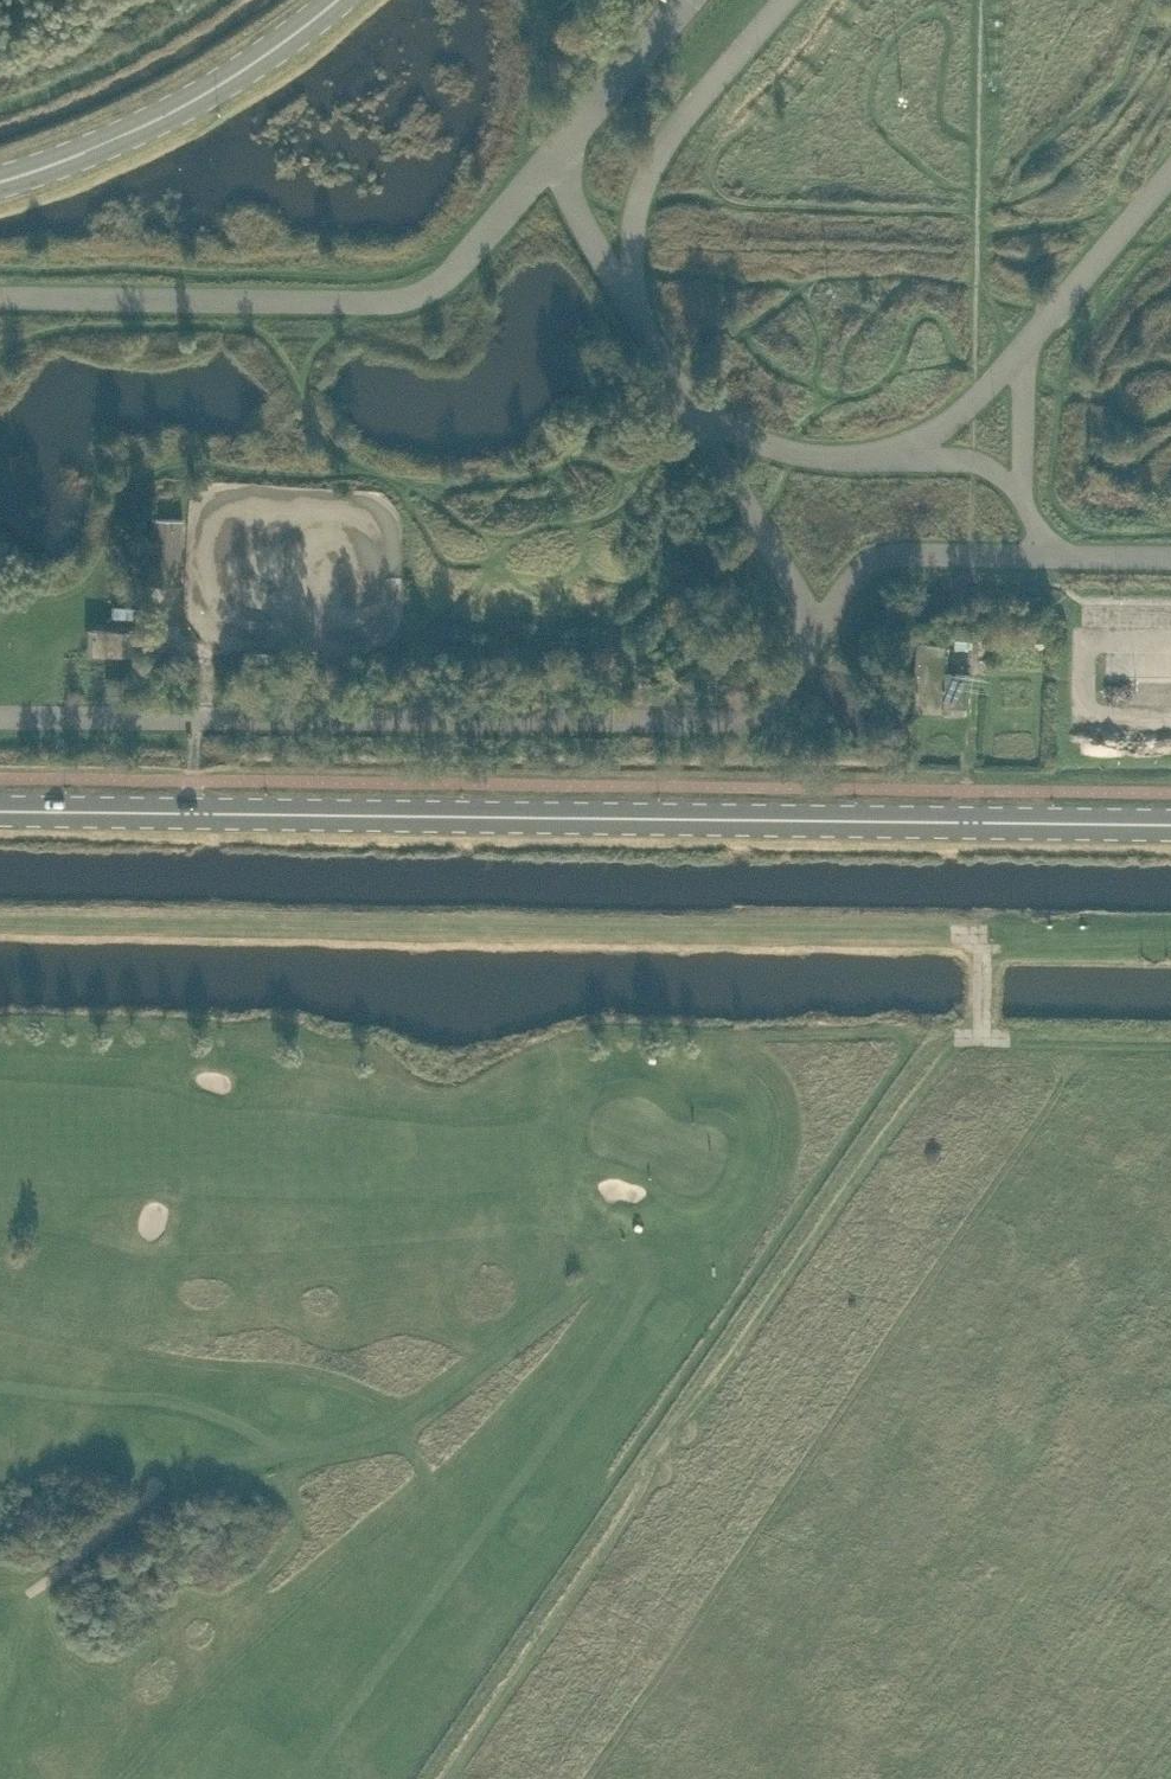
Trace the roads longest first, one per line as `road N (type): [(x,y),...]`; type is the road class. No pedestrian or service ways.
road 1 (unclassified): [(0,810),(1170,823)]
road 2 (tertiary): [(0,182),(155,122),(265,57),(339,0)]

